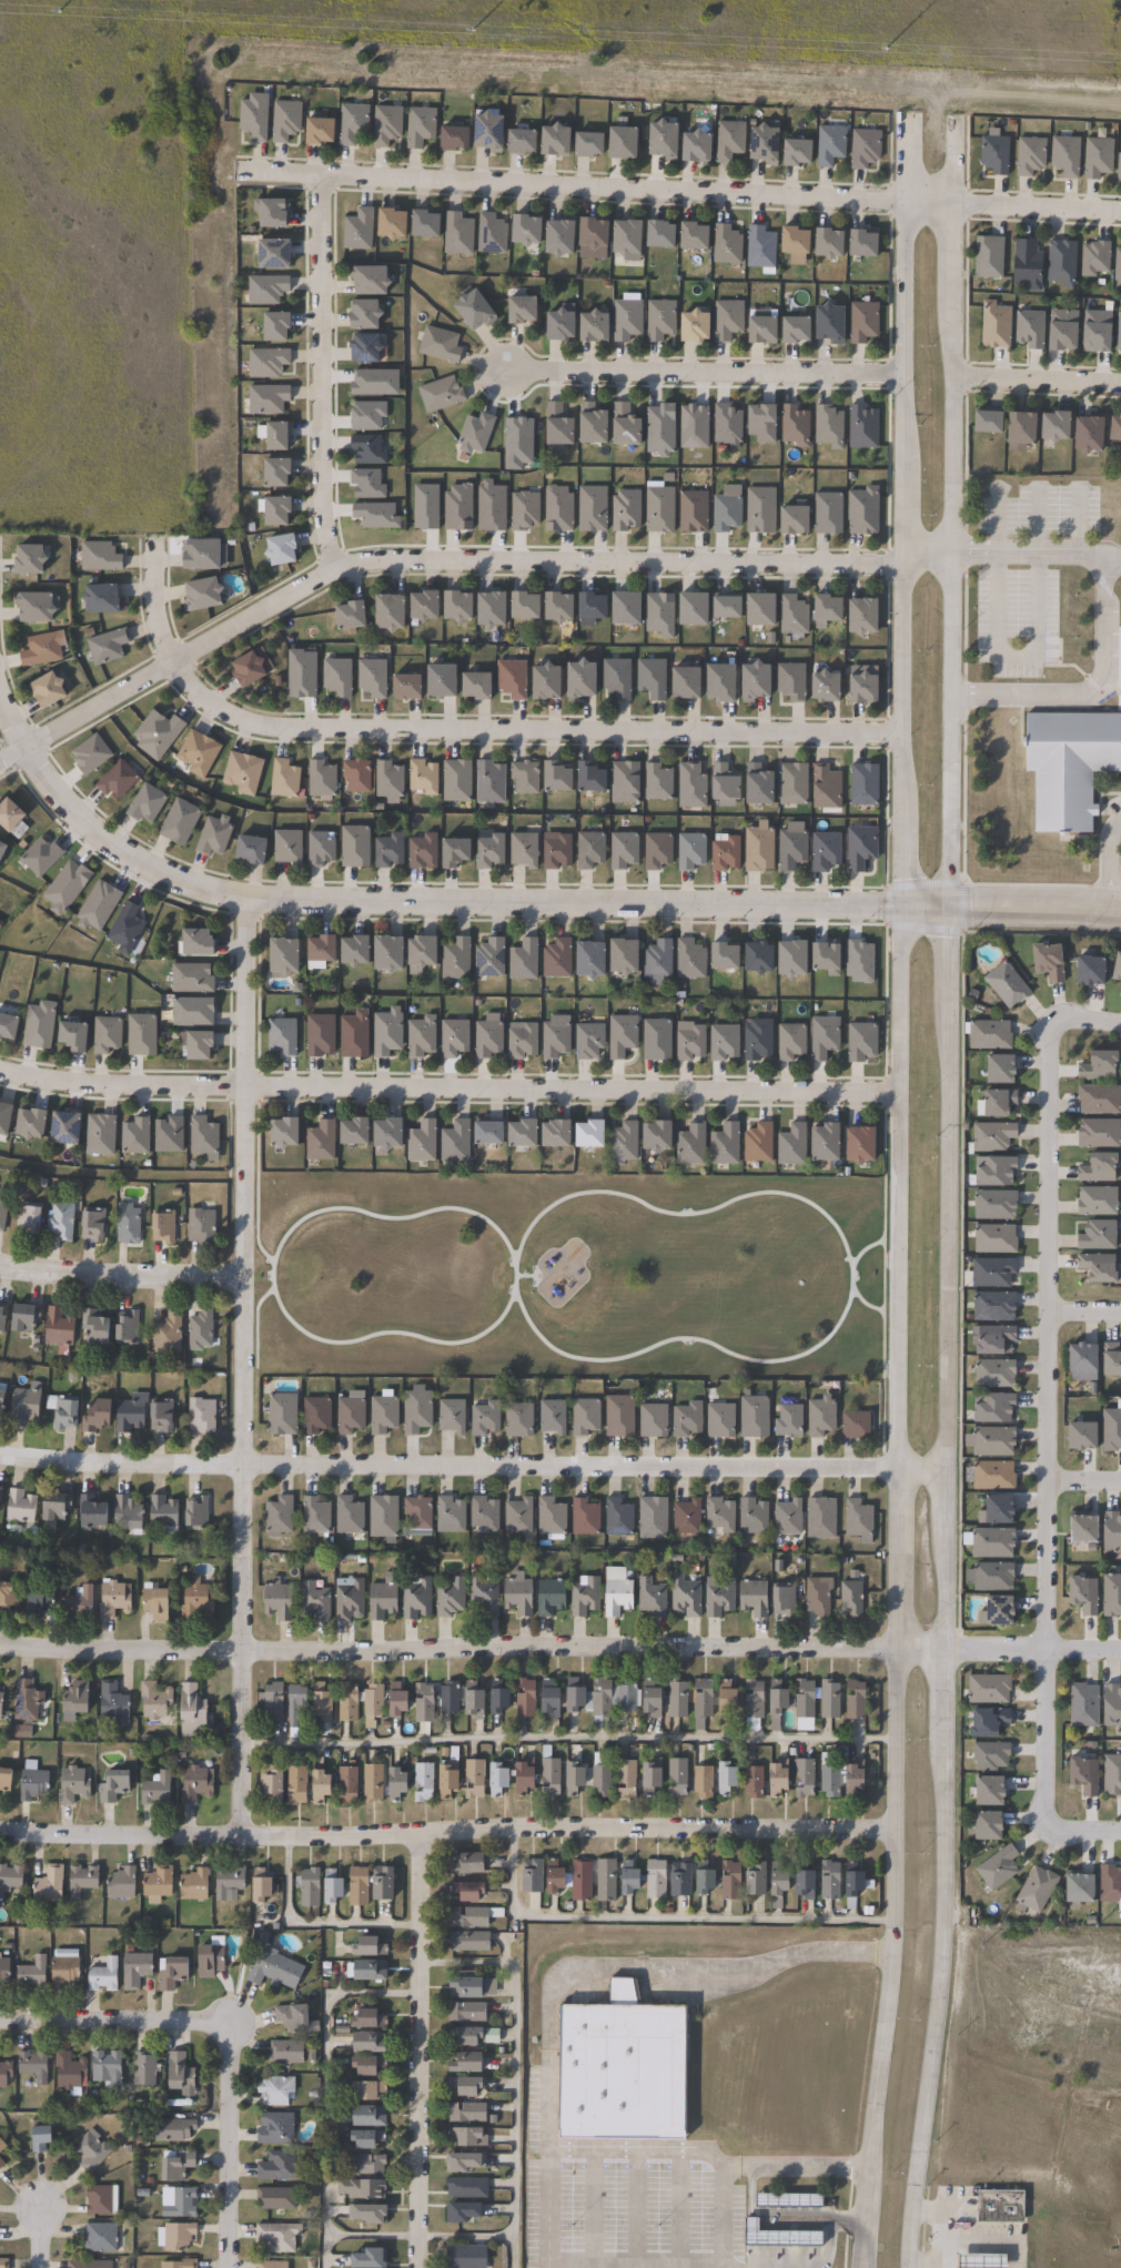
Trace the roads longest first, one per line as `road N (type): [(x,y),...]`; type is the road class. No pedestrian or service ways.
road 1 (tertiary): [(898,905),(900,1922),(865,2267)]
road 2 (tertiary): [(913,2267),(948,1964),(948,907)]
road 3 (residential): [(0,758),(326,571),(358,561),(901,566),(949,556)]
road 4 (residential): [(898,905),(244,898),(135,861),(83,822),(42,780),(0,705)]
road 5 (residential): [(244,898),(243,1835)]
road 6 (residential): [(0,1649),(243,1658),(902,1653)]
road 7 (residential): [(0,1829),(243,1835),(899,1827)]
road 8 (residential): [(0,1073),(124,1086),(898,1093)]
road 9 (residential): [(893,1465),(244,1466),(0,1453)]
road 10 (residential): [(234,172),(1120,211)]
road 11 (residential): [(899,737),(245,726),(211,708),(171,660),(148,589),(148,536)]
road 12 (residential): [(1050,1824),(1042,1815),(1042,1653),(1046,1041),(1052,1022)]
road 13 (tertiary): [(948,907),(950,203)]
road 14 (tertiary): [(905,203),(898,905)]
road 15 (residential): [(0,2019),(229,2021),(231,2267)]
road 16 (residential): [(420,2267),(420,1833)]
road 17 (residential): [(902,376),(499,373)]
road 18 (residential): [(322,176),(319,510),(333,569)]
road 19 (residential): [(0,1266),(244,1276)]
road 20 (residential): [(1120,1653),(945,1654)]
road 21 (tertiary): [(948,907),(1120,912)]
road 22 (residential): [(949,375),(1120,384)]

